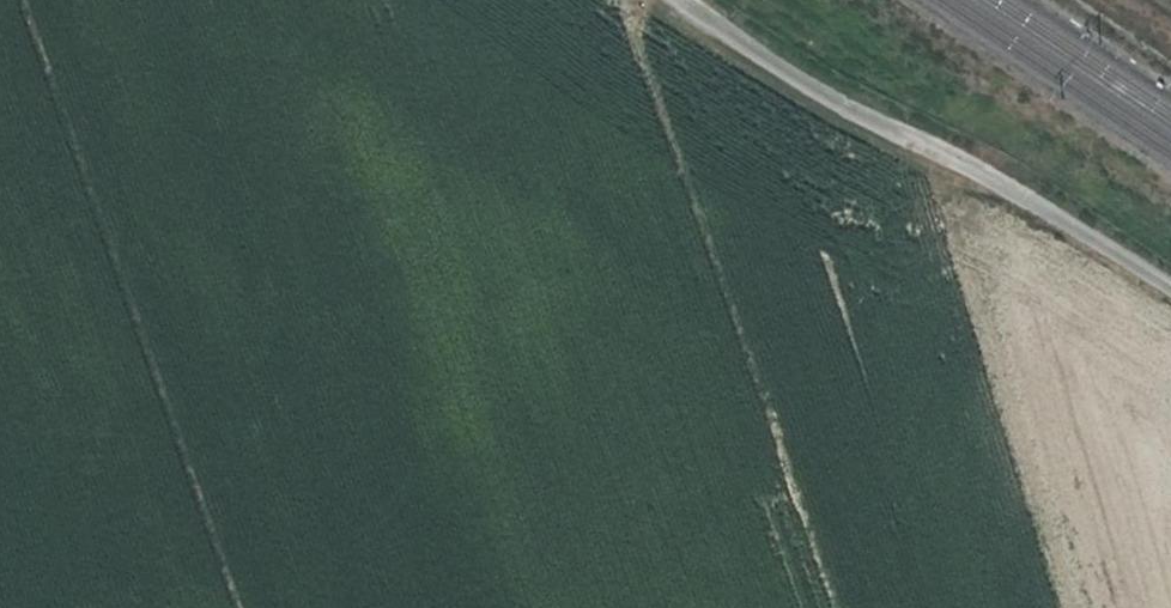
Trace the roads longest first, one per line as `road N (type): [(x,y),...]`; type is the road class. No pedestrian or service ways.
road 1 (unclassified): [(680,0),(853,118),(1030,198),(1170,290)]

